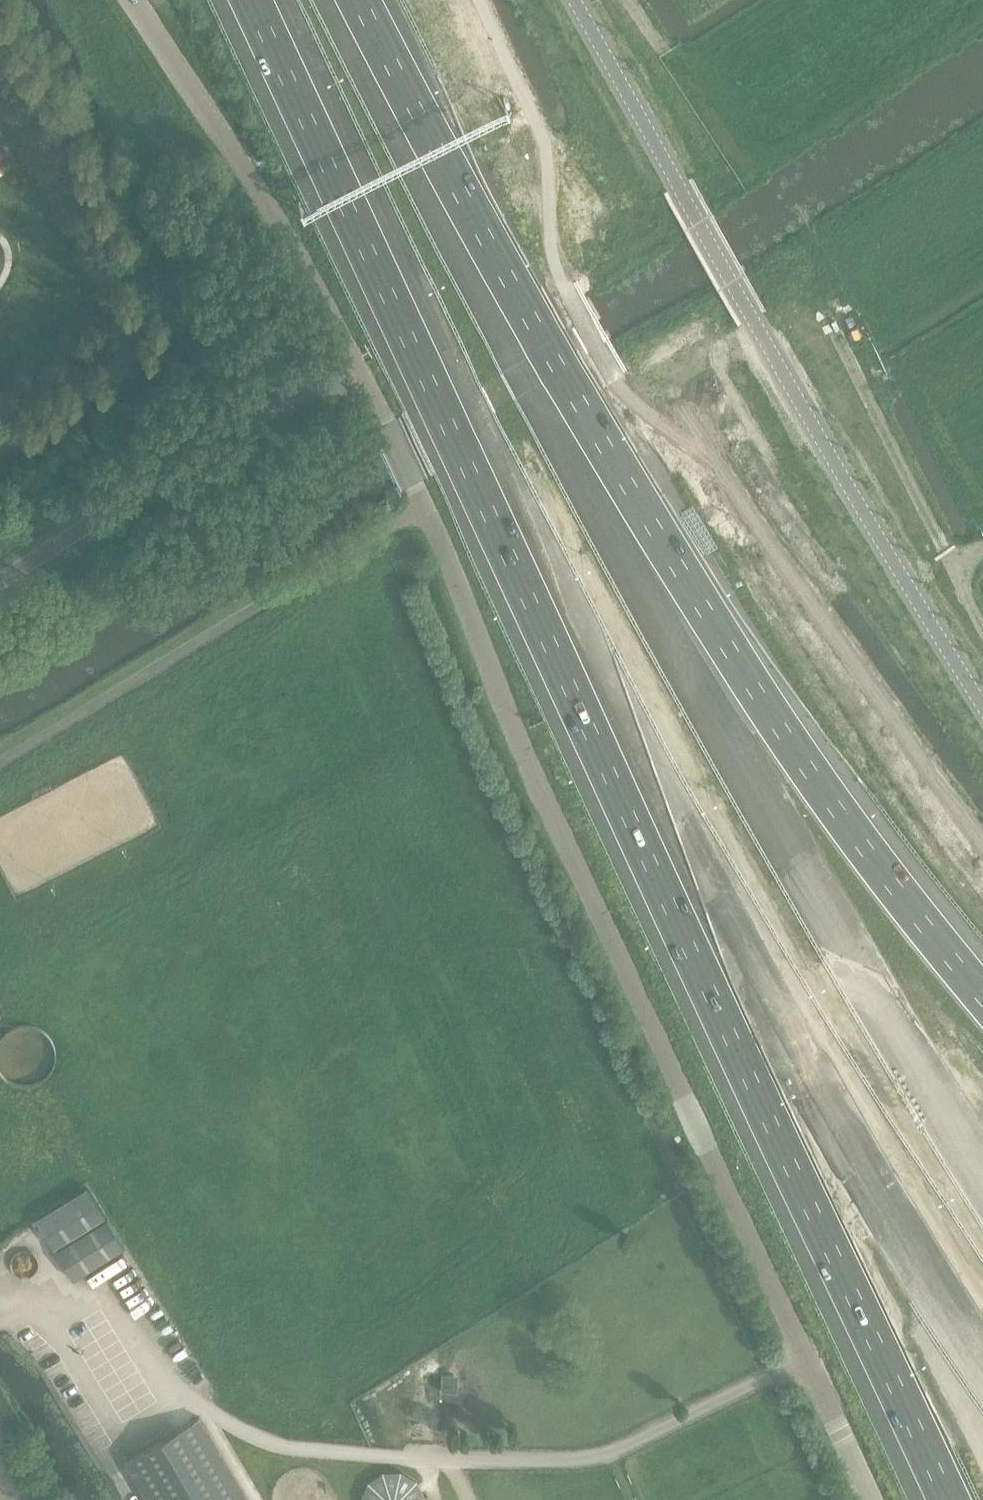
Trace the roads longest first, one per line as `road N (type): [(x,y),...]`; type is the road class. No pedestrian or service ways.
road 1 (motorway): [(982,1179),(679,657),(435,152)]
road 2 (tertiary): [(871,1499),(520,745),(415,485)]
road 3 (motorway): [(982,993),(904,900),(768,710),(435,152)]
road 4 (motorway): [(534,607),(954,1499)]
road 5 (motorway): [(534,607),(982,1359)]
road 6 (motorway): [(251,0),(534,607)]
road 7 (tertiary): [(982,708),(751,318)]
road 8 (tertiary): [(353,357),(321,295),(133,0)]
road 9 (tertiary): [(0,583),(353,357)]
road 10 (tertiary): [(573,0),(751,318)]
road 11 (motorway): [(435,152),(360,0)]

